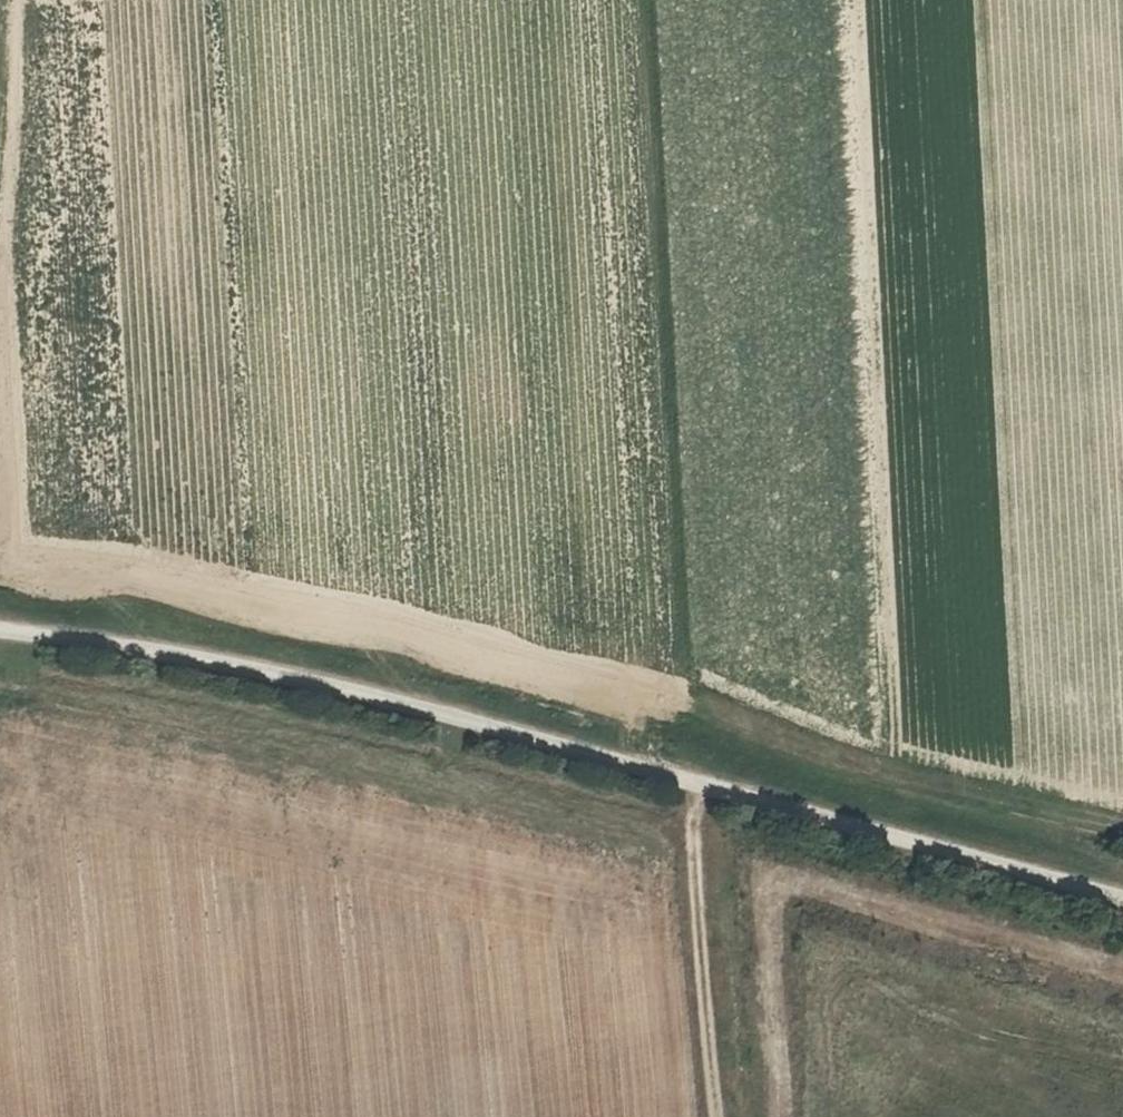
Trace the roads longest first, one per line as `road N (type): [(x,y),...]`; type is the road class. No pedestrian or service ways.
road 1 (unclassified): [(0,630),(344,692),(1122,906)]

